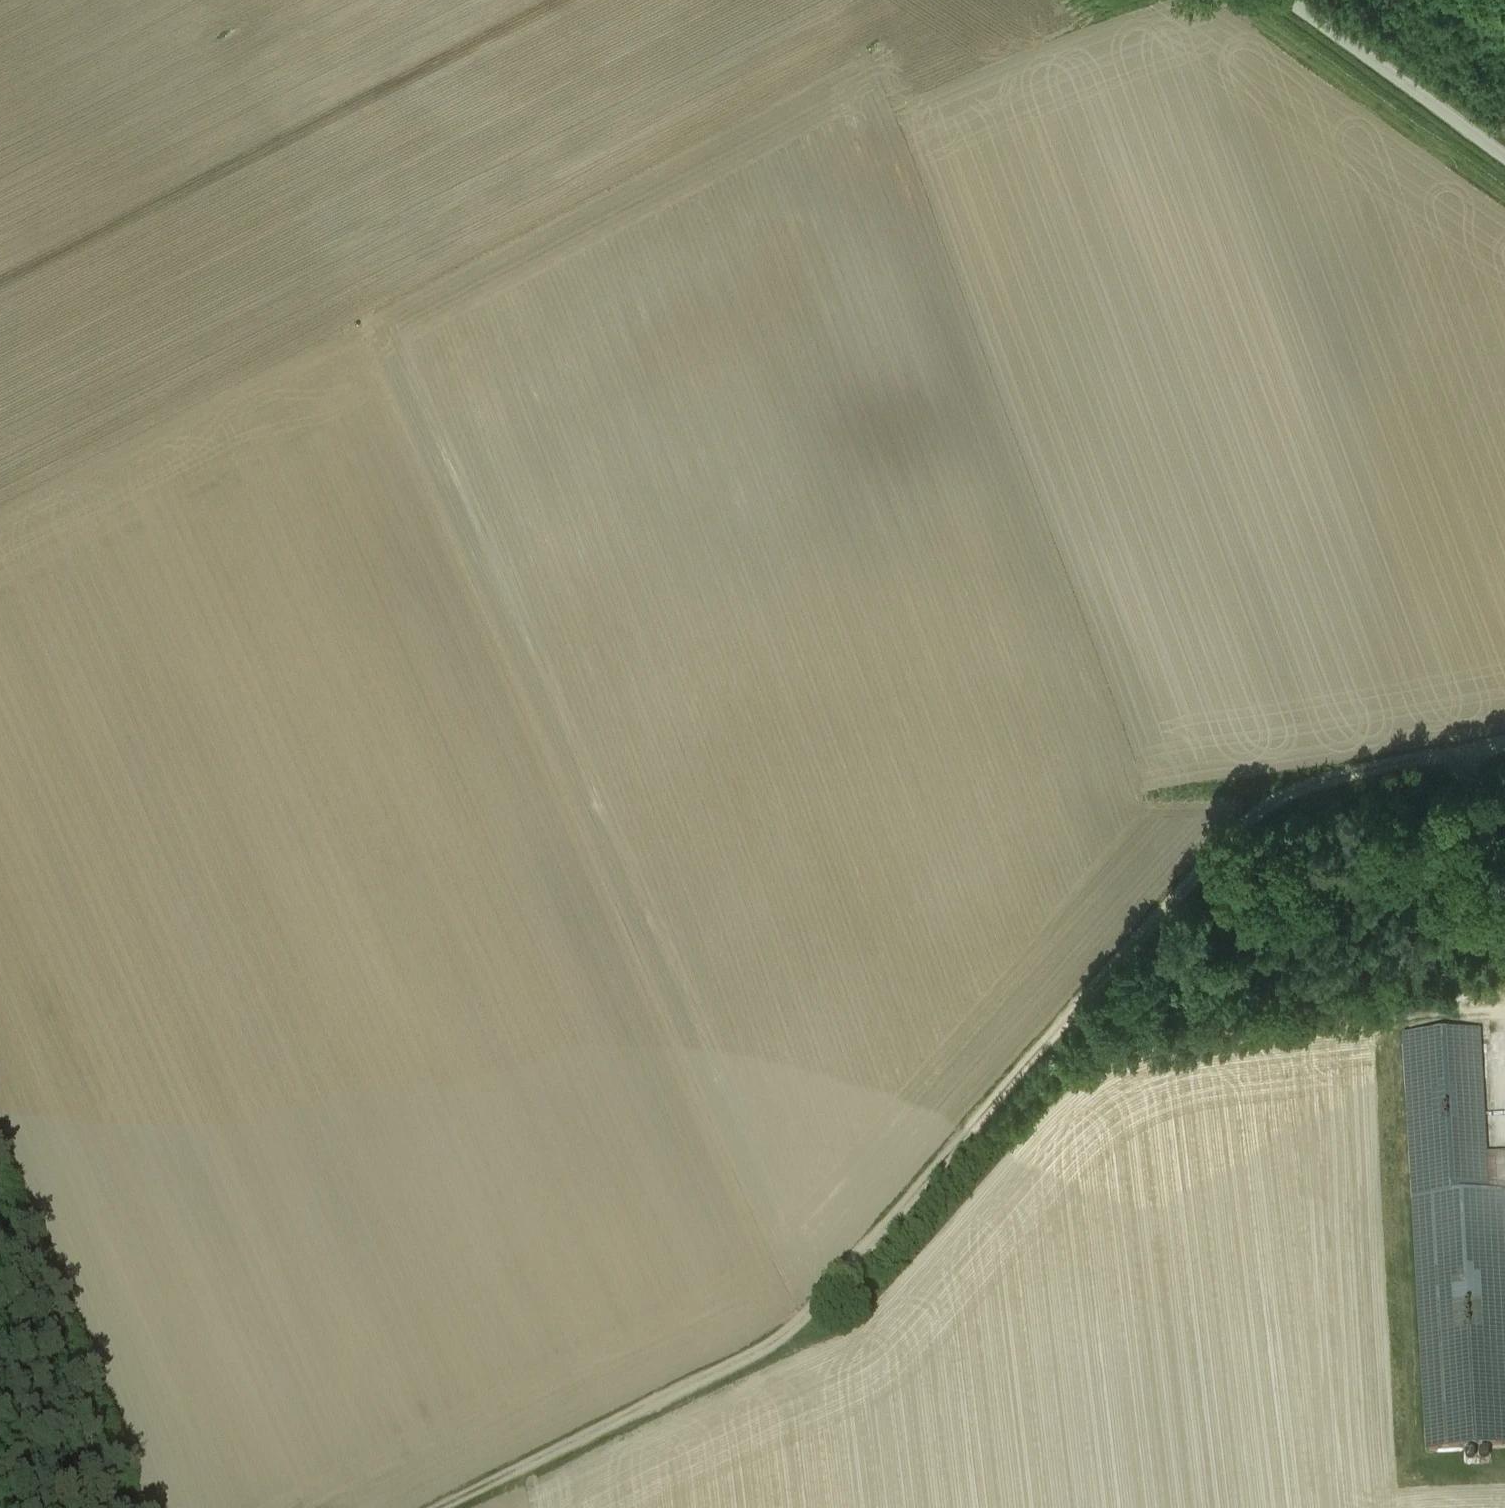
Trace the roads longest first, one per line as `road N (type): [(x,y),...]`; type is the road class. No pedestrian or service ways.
road 1 (track): [(445,1507),(812,1324),(1273,803),(1369,770),(1504,748)]
road 2 (unclassified): [(1504,155),(1290,0)]
road 3 (track): [(1504,885),(1460,756)]

